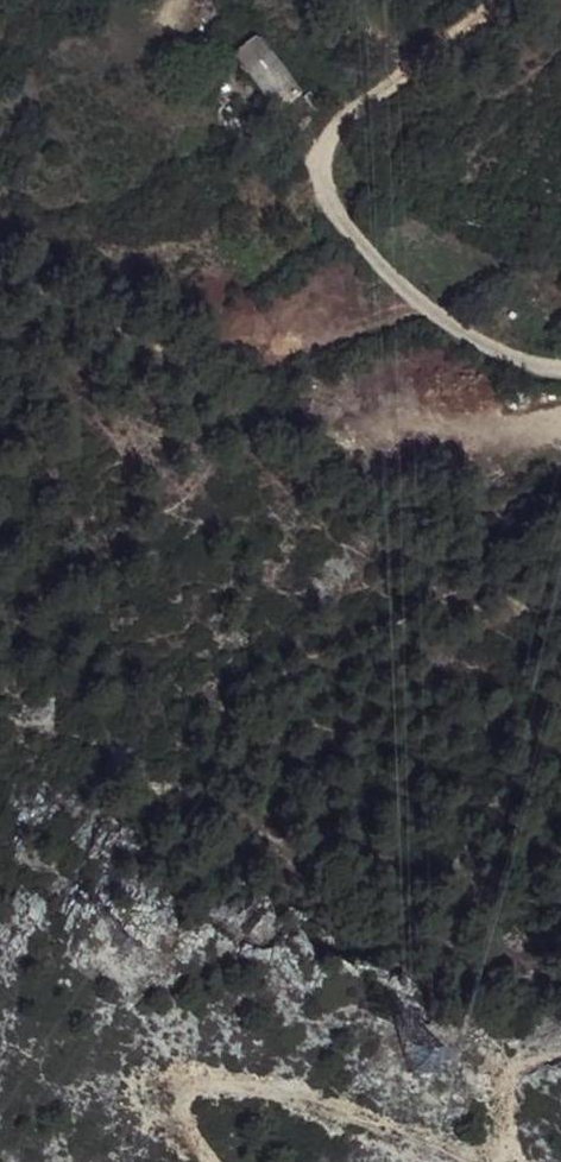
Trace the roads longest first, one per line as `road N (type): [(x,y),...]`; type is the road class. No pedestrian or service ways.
road 1 (track): [(503,0),(355,112),(321,164),(338,219),(426,307),(487,349),(560,370)]
road 2 (track): [(205,1161),(195,1136),(198,1105),(223,1089),(250,1086),(462,1161)]
road 3 (track): [(508,1161),(500,1097),(506,1077),(560,1031)]

